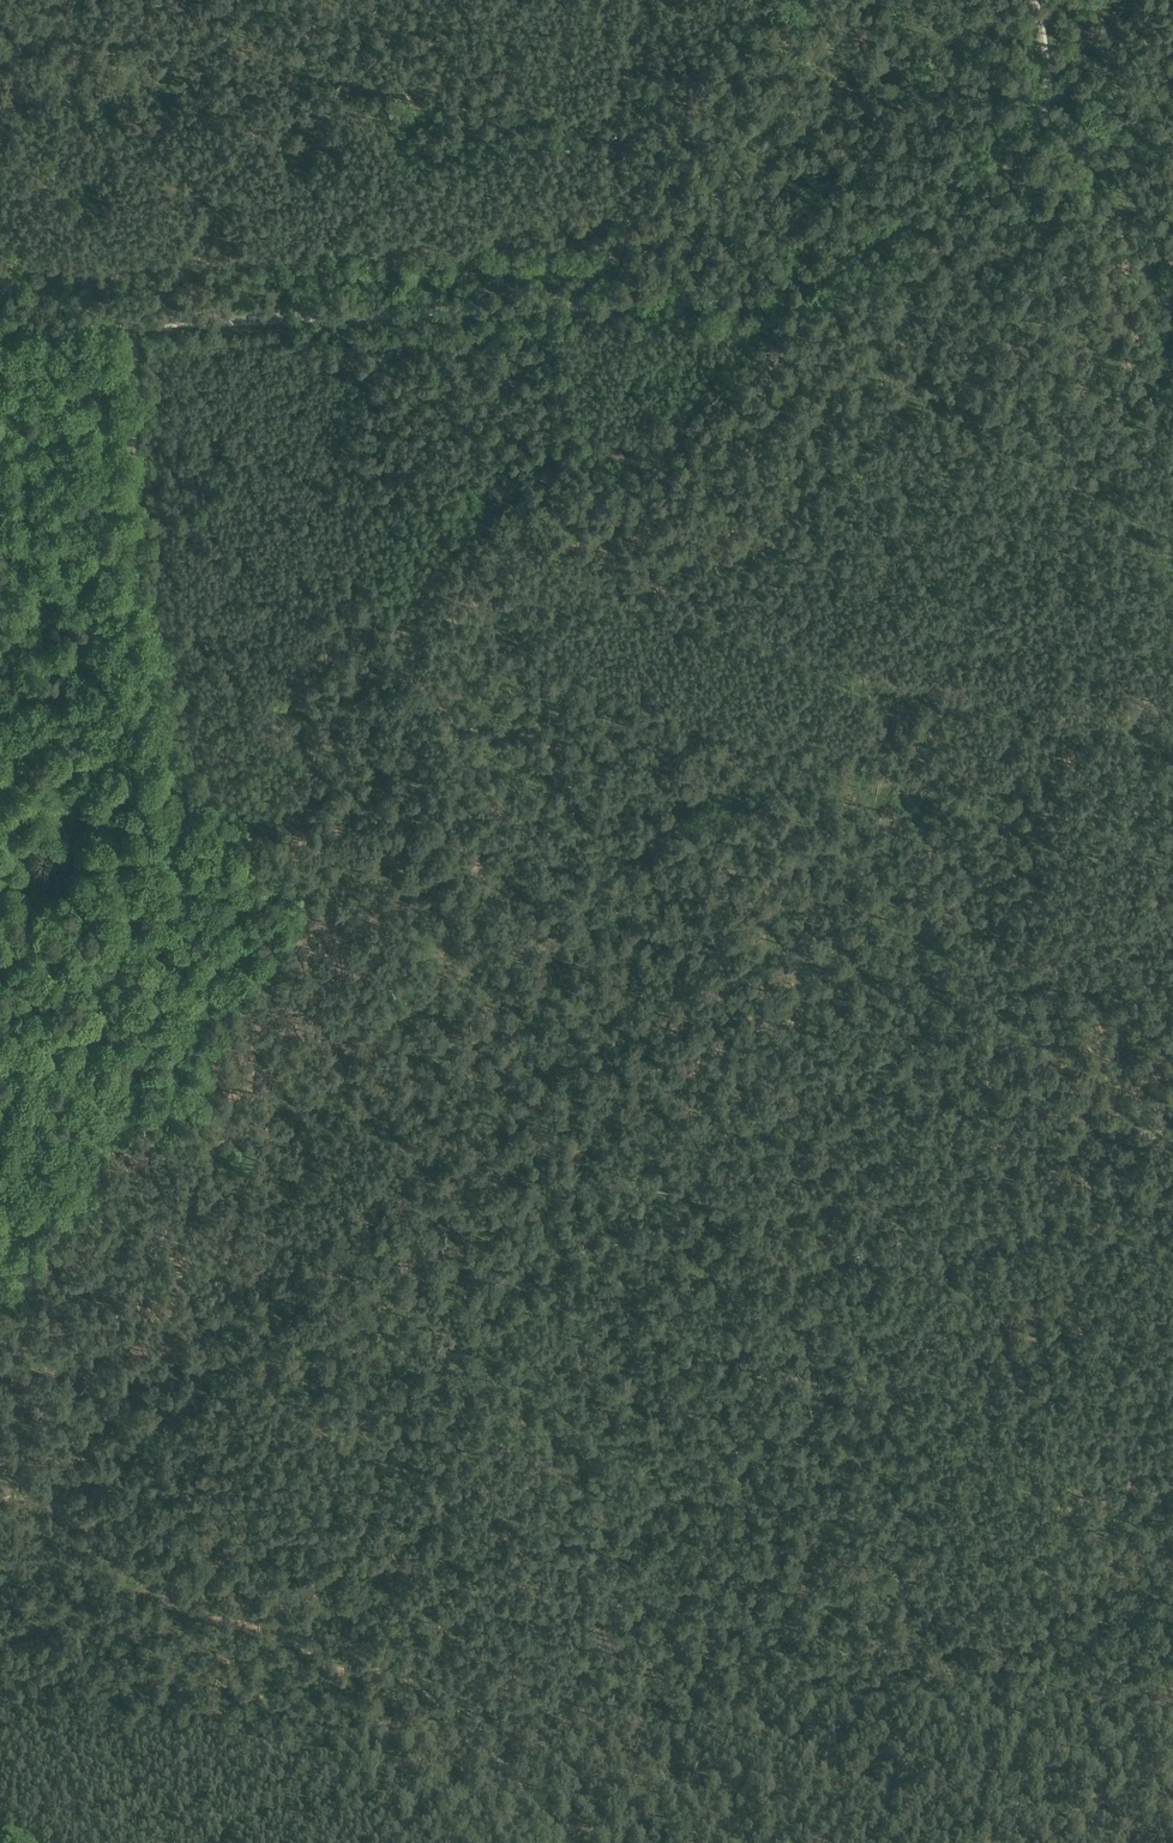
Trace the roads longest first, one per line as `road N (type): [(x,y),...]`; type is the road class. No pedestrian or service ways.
road 1 (track): [(136,324),(704,301),(794,283),(1027,130),(1044,85),(1032,0)]
road 2 (track): [(0,1501),(48,1503),(185,1606),(294,1644),(336,1671),(390,1674),(419,1687),(505,1766),(528,1802),(571,1842)]
road 3 (track): [(0,925),(130,826),(168,776),(134,555),(136,324)]
road 4 (track): [(0,329),(136,324)]

